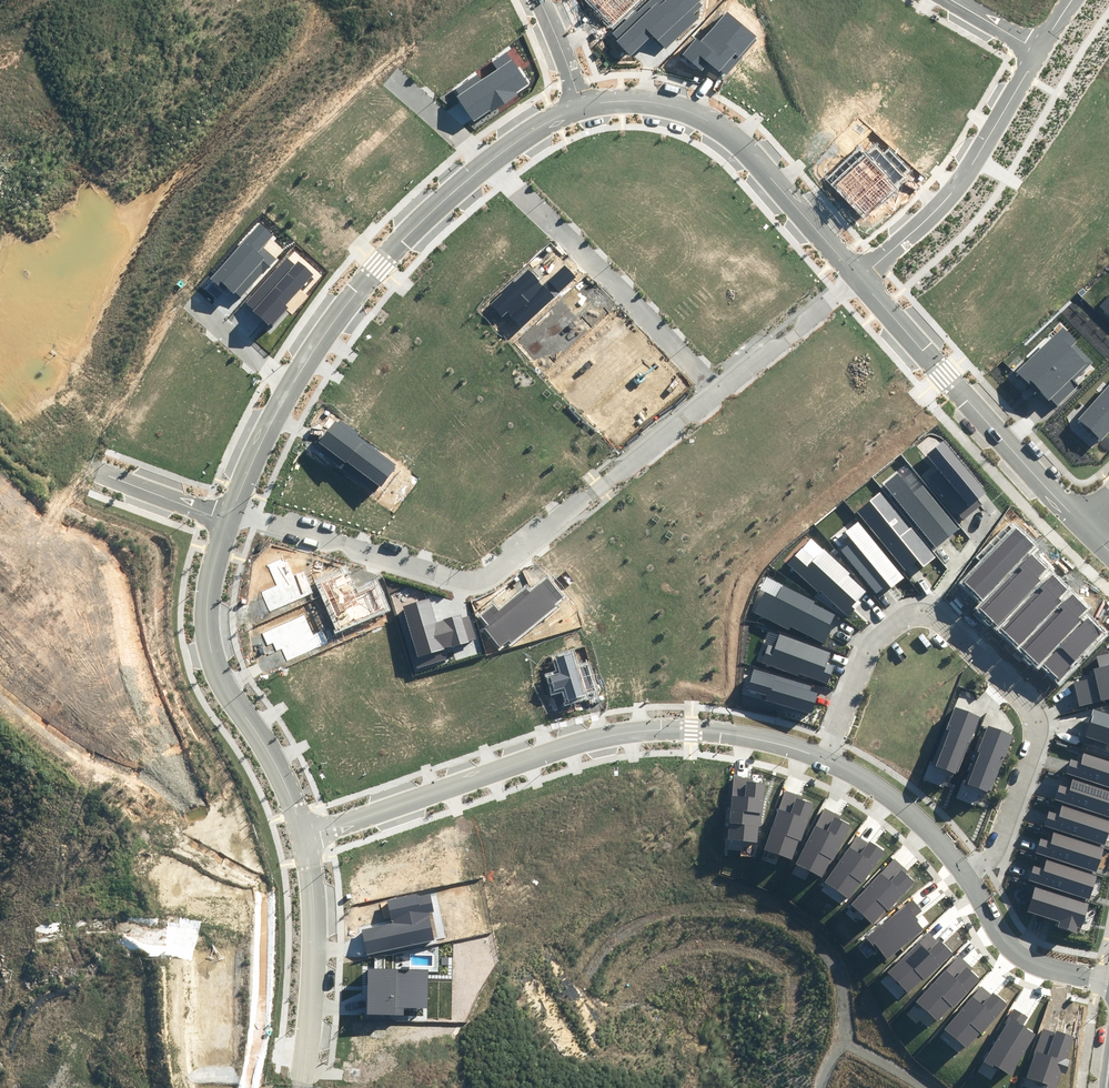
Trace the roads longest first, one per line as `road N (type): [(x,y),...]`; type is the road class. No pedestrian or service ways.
road 1 (residential): [(228,511),(463,581),(483,580),(720,396)]
road 2 (residential): [(825,758),(708,731),(612,734),(305,836)]
road 3 (residential): [(825,758),(884,625),(898,615),(935,614),(1015,690),(1035,723),(996,849),(967,873)]
road 4 (residential): [(580,107),(660,102),(713,120),(860,277)]
road 5 (residential): [(305,836),(271,749),(224,683),(205,619),(226,518)]
road 6 (residential): [(860,277),(1084,522)]
road 7 (residential): [(720,396),(487,161)]
road 8 (unknown): [(195,303),(0,65)]
road 9 (residential): [(290,388),(356,290),(487,161)]
road 10 (residential): [(860,277),(961,183),(1036,51)]
road 11 (residential): [(301,1084),(312,982),(305,836)]
road 12 (residential): [(1108,978),(1032,961),(1014,948),(967,873)]
road 13 (residential): [(967,873),(895,797),(825,758)]
road 14 (residential): [(720,396),(860,277)]
road 15 (track): [(848,1044),(839,977),(827,954),(810,930),(770,905)]
road 16 (track): [(926,1087),(848,1044),(828,1063),(819,1087)]
road 17 (residential): [(228,511),(290,388)]
road 18 (residential): [(226,518),(101,471)]
road 19 (unknown): [(298,0),(400,79)]
road 20 (residential): [(290,388),(195,303)]

